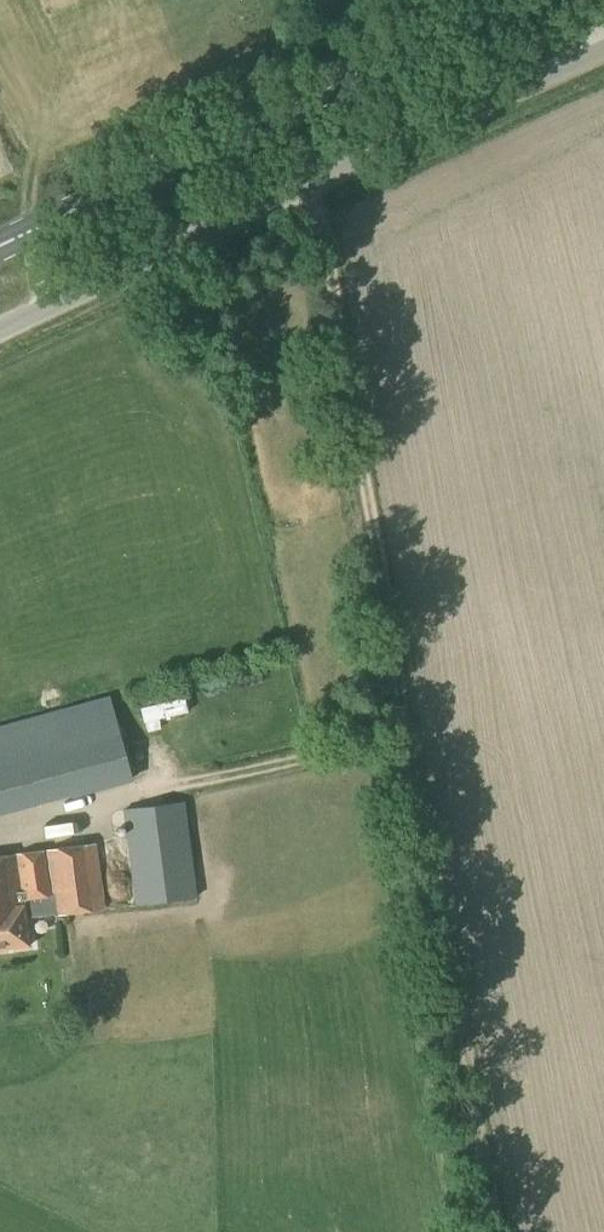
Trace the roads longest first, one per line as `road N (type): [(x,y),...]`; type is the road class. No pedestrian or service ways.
road 1 (track): [(483,1231),(416,879),(306,186)]
road 2 (unclassified): [(0,329),(603,51)]
road 3 (primary): [(0,245),(510,0)]

